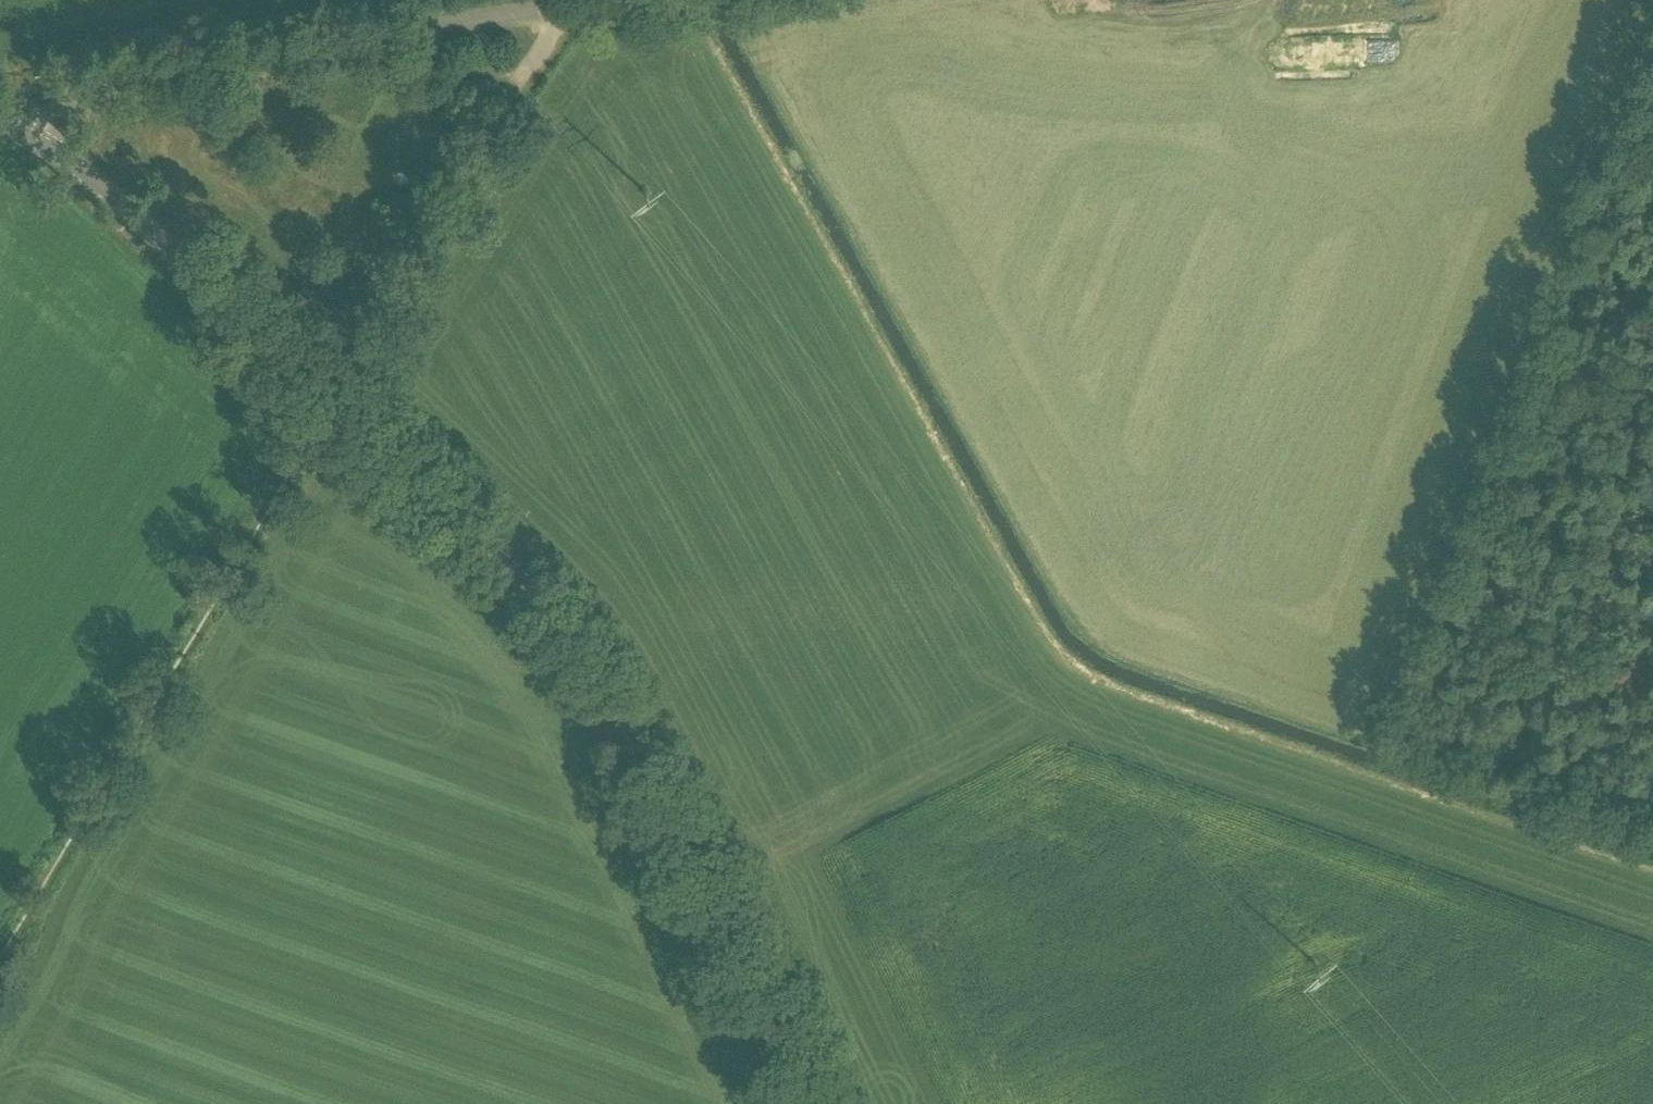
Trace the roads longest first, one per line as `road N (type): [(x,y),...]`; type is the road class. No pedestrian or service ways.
road 1 (secondary): [(812,1103),(608,687),(563,627),(336,399),(132,214),(28,138)]
road 2 (unclassified): [(28,138),(61,100),(98,85),(611,0)]

